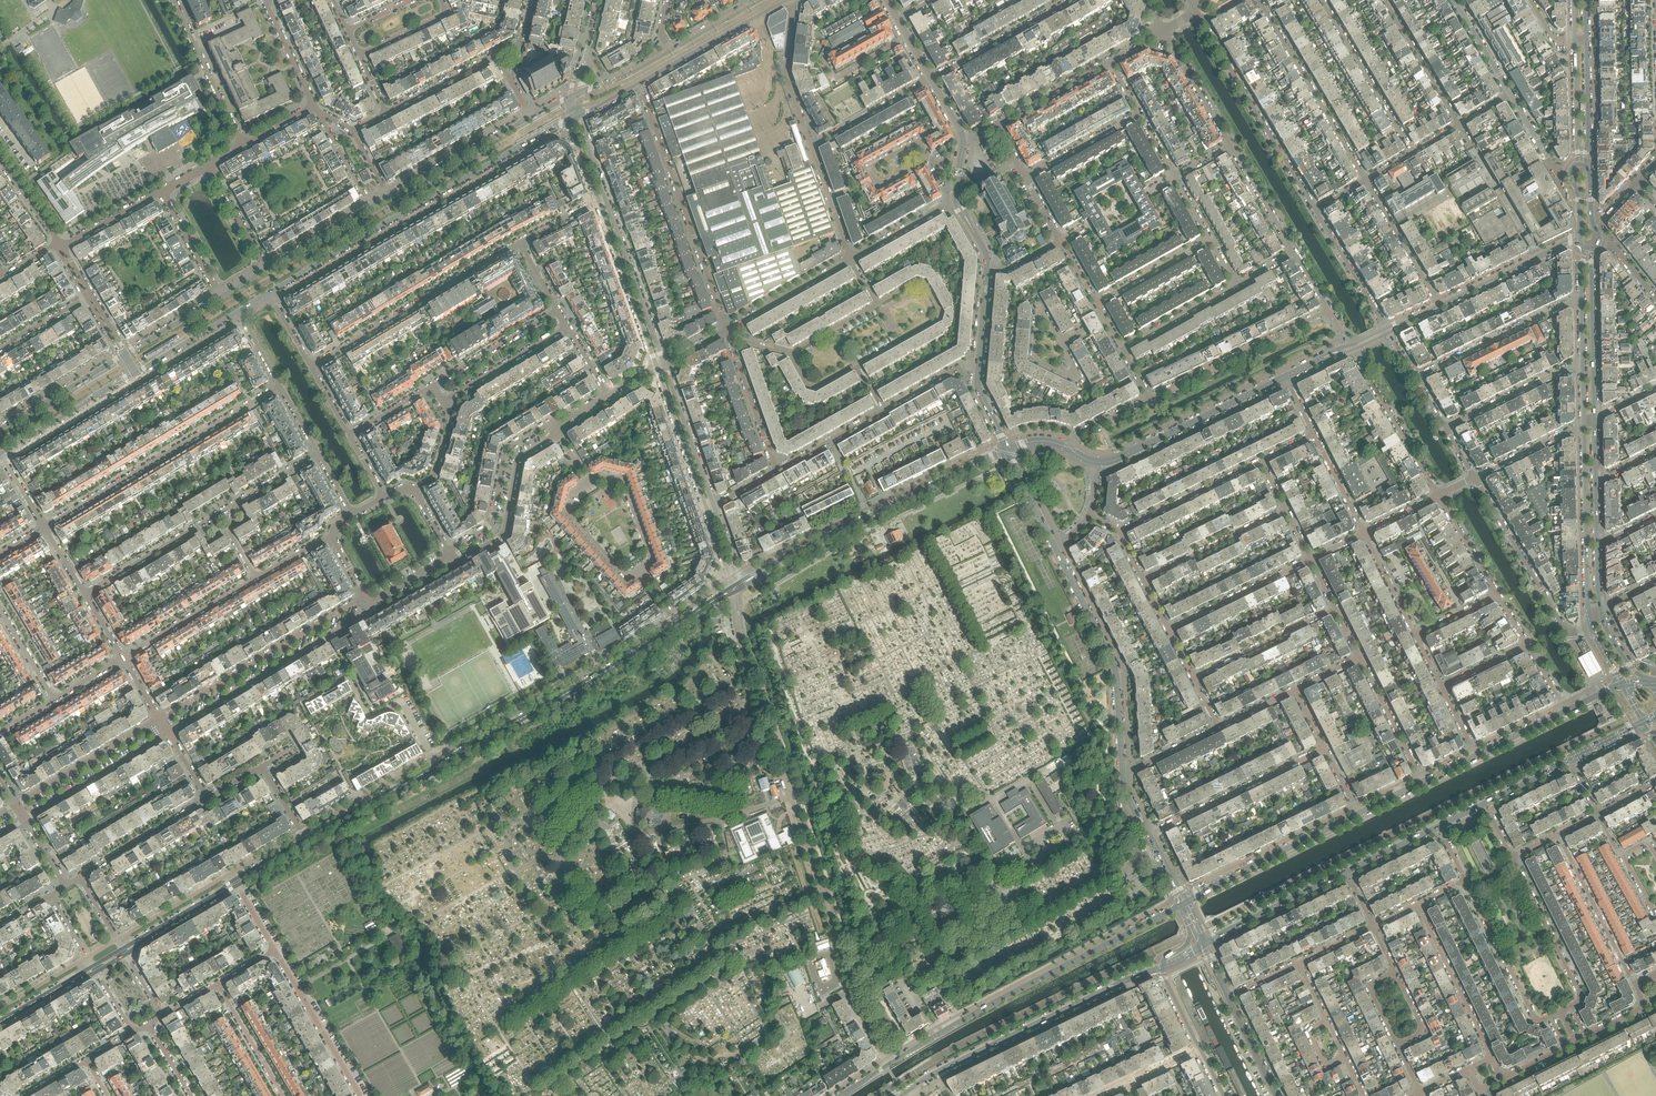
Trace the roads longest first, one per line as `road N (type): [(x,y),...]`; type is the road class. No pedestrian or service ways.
road 1 (unclassified): [(887,1058),(857,1004),(738,625)]
road 2 (residential): [(307,840),(678,625)]
road 3 (tertiary): [(269,292),(570,119)]
road 4 (secondary): [(1184,904),(890,1063)]
road 5 (secondary): [(909,1088),(1163,967)]
road 6 (residential): [(758,575),(1008,450)]
road 7 (residential): [(44,528),(282,387)]
road 8 (residential): [(640,82),(726,330)]
road 9 (residential): [(169,733),(369,611),(373,600)]
road 10 (residential): [(312,366),(521,243)]
road 11 (tertiary): [(1122,771),(1113,663),(1054,545)]
road 12 (residential): [(366,596),(161,719)]
road 13 (residential): [(1315,210),(1202,22)]
road 14 (residential): [(1095,461),(1119,458),(1286,375)]
road 15 (residential): [(1259,0),(1365,180)]
road 16 (residential): [(1589,622),(1562,630),(1474,477)]
road 17 (residential): [(1150,398),(1329,310)]
road 18 (tertiary): [(1583,424),(1589,622)]
road 19 (secondary): [(1358,812),(1184,904)]
road 20 (residential): [(1148,836),(1324,748)]
road 21 (residential): [(857,367),(940,318),(921,281),(880,304)]
road 22 (residential): [(555,427),(503,450),(490,528),(448,551)]
road 23 (residential): [(1581,299),(1416,378)]
road 24 (residential): [(451,556),(504,534),(519,458),(559,434)]
road 25 (residential): [(1465,881),(1532,1015),(1542,1020),(1559,1011)]
road 26 (residential): [(1559,1011),(1579,995),(1512,856)]
road 27 (residential): [(1322,0),(1411,153)]
road 28 (residential): [(664,365),(605,200)]
road 29 (residential): [(85,593),(235,503)]
road 30 (residential): [(598,202),(656,366)]
road 31 (residential): [(1351,348),(1439,495)]
road 32 (residential): [(24,820),(169,733)]
road 33 (residential): [(161,719),(16,806)]
road 34 (tertiary): [(1595,418),(1591,249)]
road 35 (residential): [(274,949),(359,1095)]
road 36 (residential): [(1491,1057),(1418,905)]
road 37 (tertiary): [(640,82),(787,0)]
road 38 (residential): [(1634,983),(1558,834)]
road 39 (residential): [(173,0),(244,146)]
road 40 (tertiary): [(531,116),(390,196)]
road 41 (residential): [(932,80),(1072,0)]
road 42 (secondary): [(1205,947),(1347,872)]
road 43 (residential): [(1193,678),(1335,608)]
road 44 (residential): [(1119,531),(1261,461)]
road 45 (tertiary): [(1,455),(136,373)]
road 46 (residential): [(1143,581),(1284,510)]
road 47 (residential): [(1310,560),(1169,629)]
road 48 (residential): [(256,577),(123,658)]
road 49 (residential): [(209,799),(79,878)]
road 50 (residential): [(656,366),(707,509)]
road 51 (residential): [(1445,428),(1582,364)]
road 52 (residential): [(811,145),(785,69),(789,0)]
road 53 (residential): [(726,330),(778,470)]
road 54 (residential): [(713,506),(664,365)]
road 55 (residential): [(726,330),(852,256)]
road 56 (residential): [(1365,180),(1439,306)]
road 57 (residential): [(1458,124),(1384,0)]
road 58 (residential): [(557,311),(433,385)]
road 59 (residential): [(442,401),(566,327)]
road 60 (tertiary): [(122,357),(0,431)]
road 61 (residential): [(1388,331),(1315,210)]
road 62 (residential): [(1359,657),(1423,780)]
road 63 (residential): [(932,80),(811,145)]
road 64 (residential): [(589,484),(573,495),(568,512),(624,574),(640,571)]
road 65 (residential): [(1439,306),(1561,246)]
road 66 (residential): [(927,159),(881,184),(873,178),(872,167),(917,142),(923,150)]
road 67 (residential): [(640,571),(649,559),(622,481),(604,477),(589,484)]
road 68 (residential): [(1162,32),(1230,145)]
road 69 (residential): [(1025,178),(1139,113)]
road 70 (residential): [(125,952),(236,883)]
road 71 (residential): [(1096,303),(1209,238)]
road 72 (residential): [(1235,285),(1121,348)]
road 73 (residential): [(217,983),(283,1095)]
road 74 (residential): [(997,124),(1110,61)]
road 75 (tertiary): [(1586,166),(1587,39)]
road 76 (tertiary): [(1575,40),(1576,165)]
road 77 (residential): [(1230,145),(1293,252)]
road 78 (residential): [(386,112),(495,55)]
road 79 (residential): [(1583,424),(1474,477)]
road 80 (residential): [(162,191),(221,296)]
road 81 (tertiary): [(136,373),(239,311)]
road 82 (residential): [(882,411),(778,470)]

